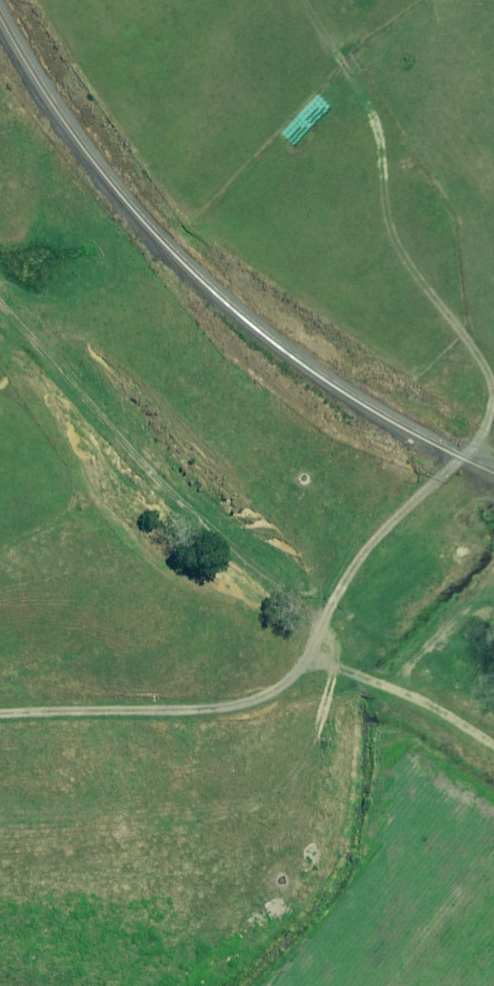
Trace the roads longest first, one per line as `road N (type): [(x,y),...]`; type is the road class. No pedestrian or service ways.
road 1 (track): [(0,305),(131,457),(317,629)]
road 2 (track): [(309,659),(347,571),(466,460),(493,400)]
road 3 (track): [(309,659),(261,690),(208,703),(0,709)]
road 4 (track): [(309,659),(427,704),(493,743)]
road 5 (track): [(493,397),(391,232)]

